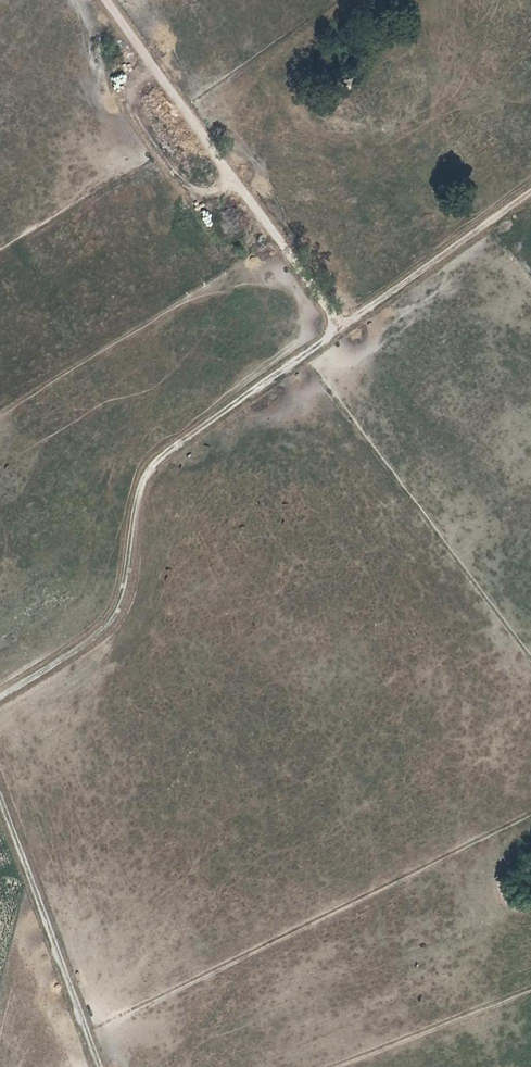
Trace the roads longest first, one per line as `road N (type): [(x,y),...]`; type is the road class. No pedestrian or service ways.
road 1 (track): [(0,697),(113,622),(129,574),(136,504),(164,456),(530,191)]
road 2 (track): [(339,329),(100,0)]
road 3 (track): [(98,1066),(0,801)]

